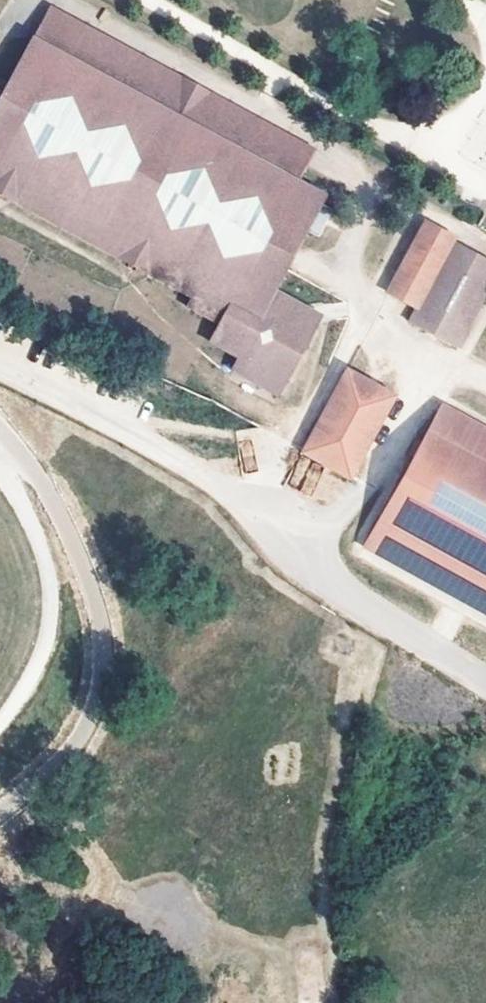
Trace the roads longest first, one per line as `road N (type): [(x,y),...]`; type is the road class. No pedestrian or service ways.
road 1 (track): [(454,172),(148,0)]
road 2 (residential): [(485,683),(309,555)]

